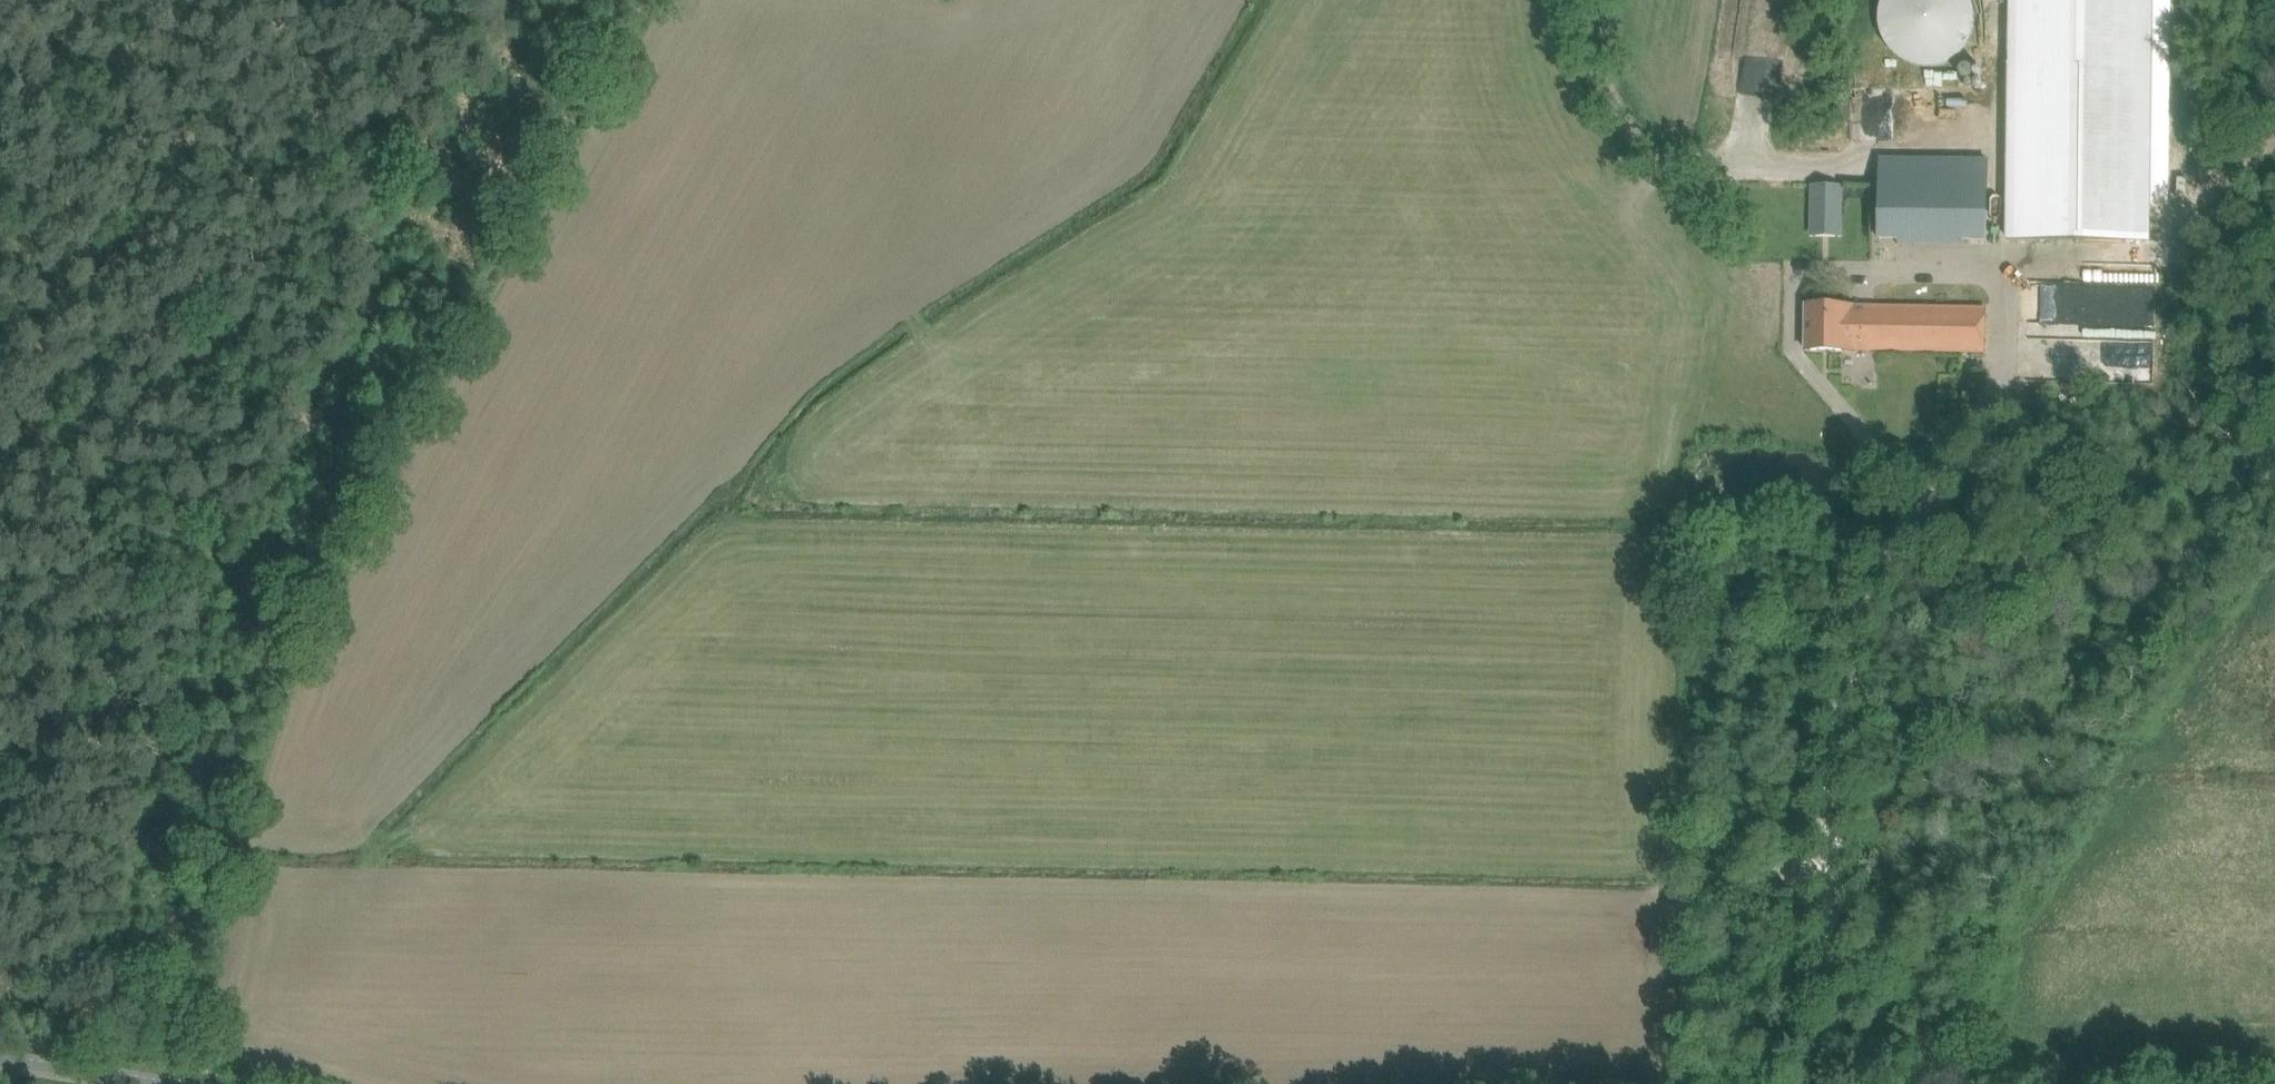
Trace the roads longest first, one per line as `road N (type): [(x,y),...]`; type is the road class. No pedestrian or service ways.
road 1 (unclassified): [(143,1083),(0,1062)]

